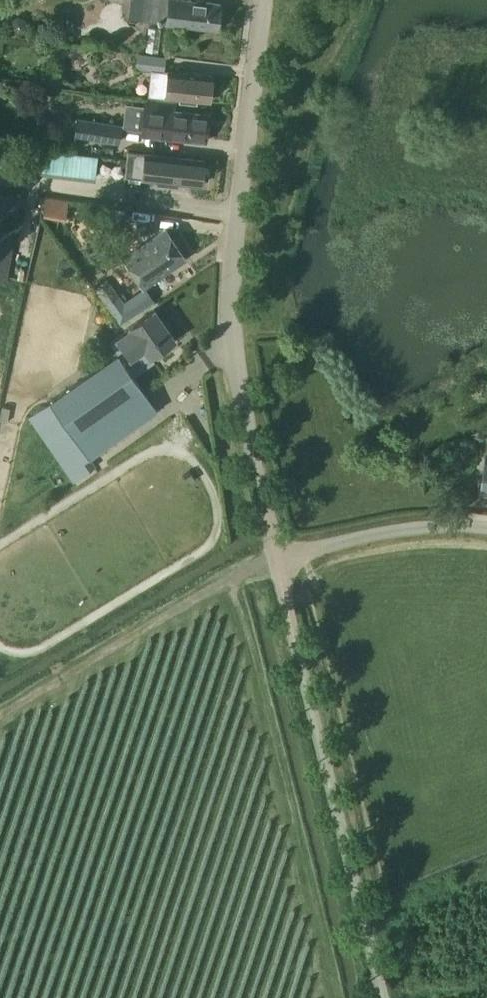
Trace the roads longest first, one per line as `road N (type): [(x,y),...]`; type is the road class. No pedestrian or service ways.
road 1 (unclassified): [(278,560),(233,323),(232,263),(265,0)]
road 2 (unclassified): [(397,997),(278,560)]
road 3 (unclassified): [(278,560),(409,530),(486,528)]

